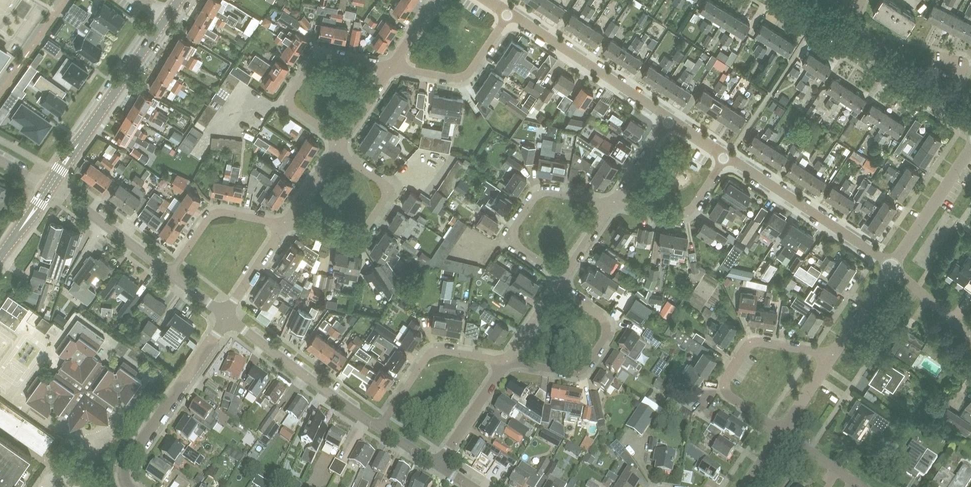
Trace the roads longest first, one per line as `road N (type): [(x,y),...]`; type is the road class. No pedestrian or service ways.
road 1 (secondary): [(49,187),(168,18)]
road 2 (residential): [(782,435),(731,399),(728,376),(761,345),(834,357)]
road 3 (residential): [(130,486),(125,469),(226,318)]
road 4 (unclassified): [(892,269),(728,160)]
road 5 (unclassified): [(507,360),(577,373),(595,360),(606,340),(604,319),(557,286)]
road 6 (residential): [(285,224),(346,235),(370,226),(387,190),(335,150)]
road 7 (unclassified): [(670,119),(509,13)]
road 8 (residential): [(381,430),(226,318)]
road 9 (residential): [(341,140),(292,103),(317,58),(390,68)]
road 10 (residential): [(562,276),(514,240),(536,200),(553,194),(613,203)]
road 11 (unclassified): [(381,430),(438,354),(507,360)]
road 12 (residential): [(390,68),(466,76),(509,13)]
road 13 (residential): [(170,274),(49,187)]
road 14 (residential): [(170,274),(216,216),(285,224)]
road 15 (residential): [(613,203),(689,214),(728,160)]
road 16 (unclassified): [(892,269),(970,151)]
road 17 (unclassified): [(437,464),(507,360)]
road 18 (unclassified): [(946,110),(841,42)]

